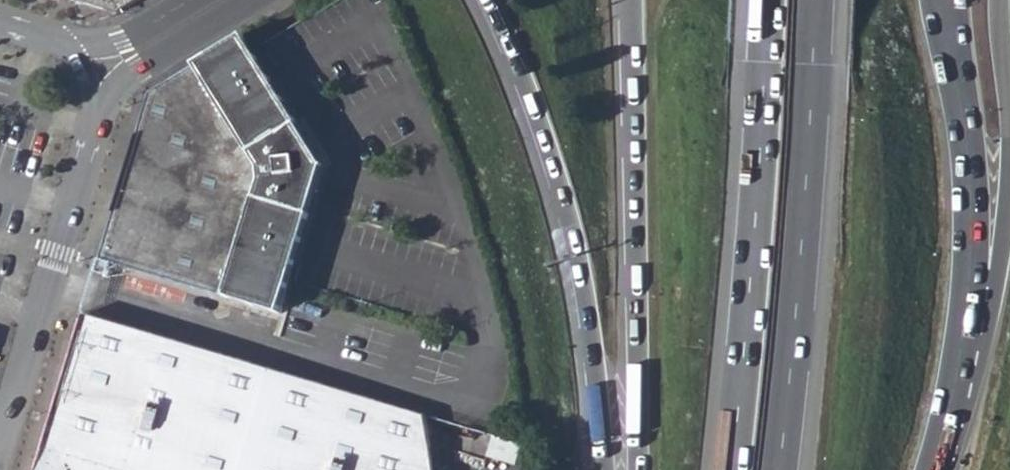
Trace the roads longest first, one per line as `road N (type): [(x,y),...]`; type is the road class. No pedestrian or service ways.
road 1 (trunk): [(485,0),(533,103),(569,227),(602,469)]
road 2 (trunk): [(779,469),(816,0)]
road 3 (trunk): [(768,0),(731,469)]
road 4 (trunk): [(629,0),(634,469)]
road 5 (unclassified): [(0,420),(11,412),(98,111)]
road 6 (trunk): [(968,286),(965,131),(938,0)]
road 7 (trunk): [(932,469),(968,286)]
road 8 (trunk): [(968,286),(999,270),(1009,184)]
road 9 (trunk): [(1009,121),(999,0)]

